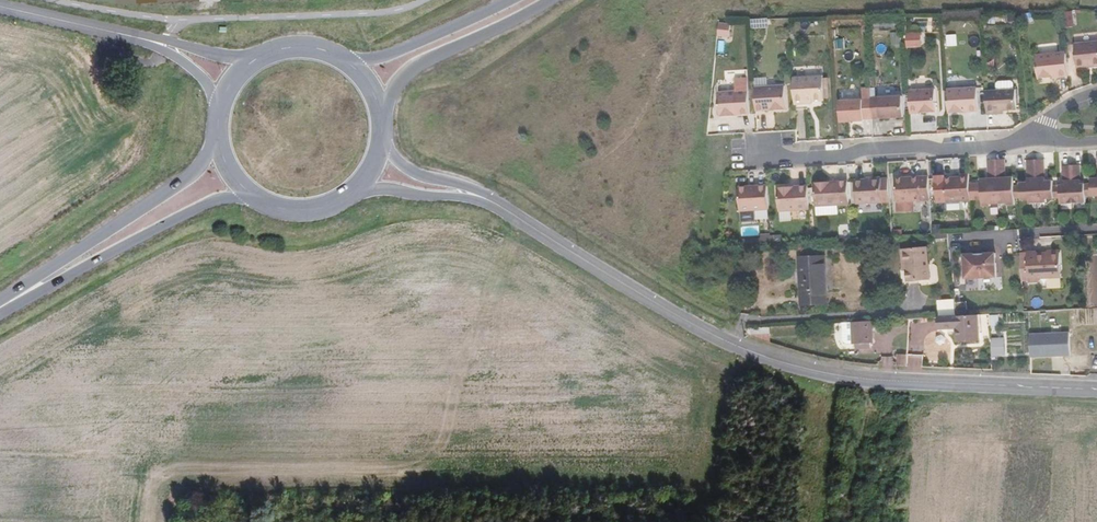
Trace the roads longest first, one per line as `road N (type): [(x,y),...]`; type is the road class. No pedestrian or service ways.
road 1 (tertiary): [(456,195),(486,200),(690,326),(780,363),(858,380),(1096,391)]
road 2 (primary): [(215,132),(187,177),(0,303)]
road 3 (primary): [(0,308),(199,207),(252,198)]
road 4 (residential): [(1019,140),(760,161)]
road 5 (primary): [(380,108),(389,84),(410,67),(550,0)]
road 6 (primary): [(508,0),(406,47),(351,63)]
road 7 (tertiary): [(149,43),(0,11)]

